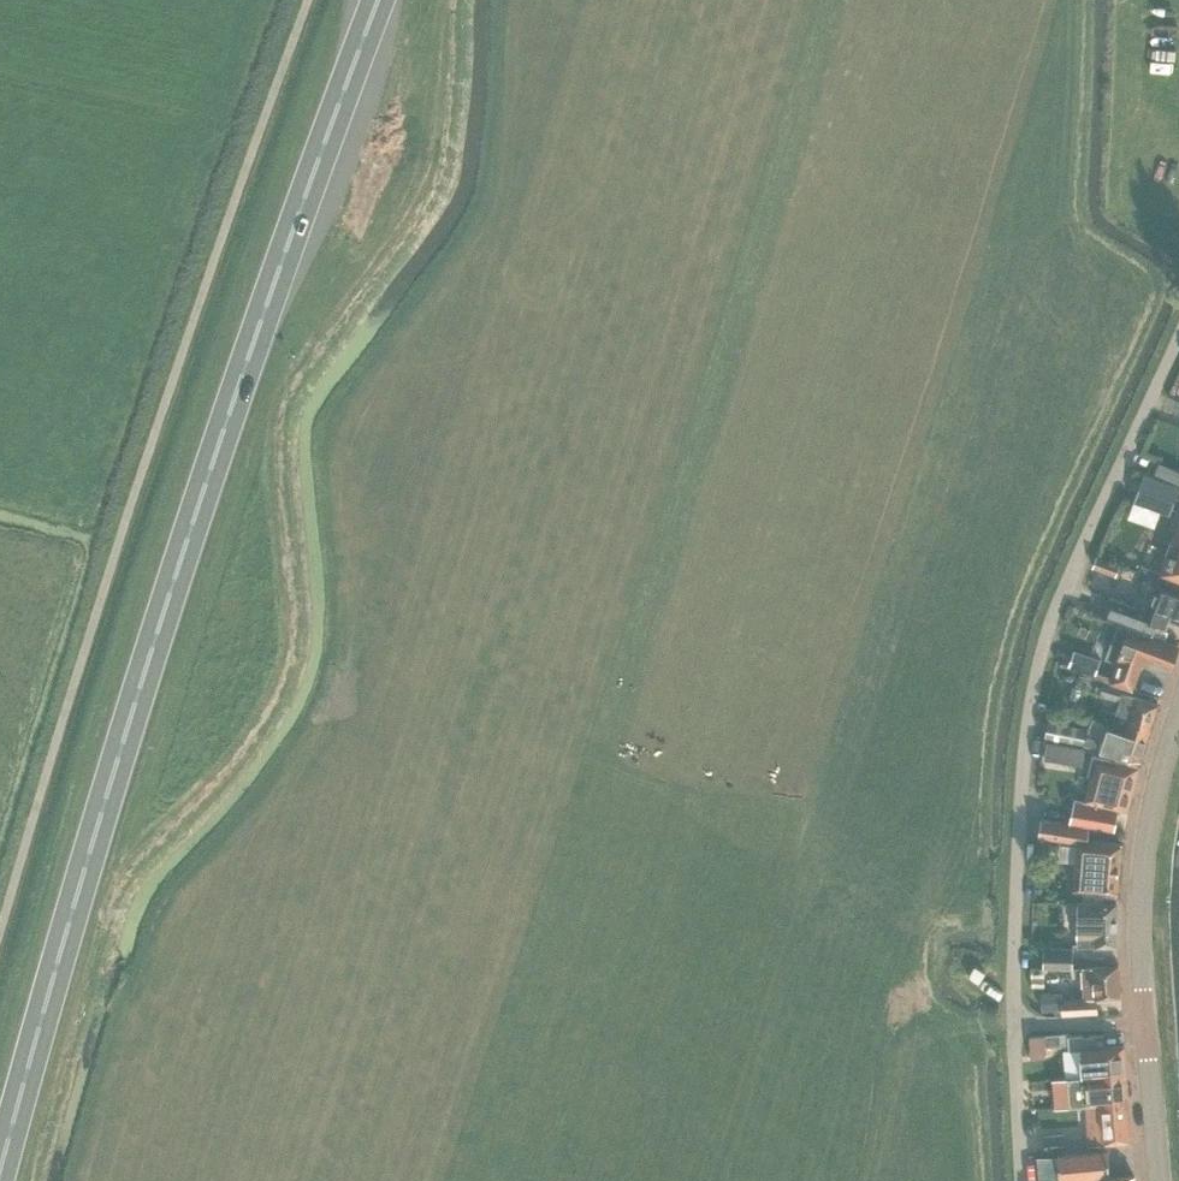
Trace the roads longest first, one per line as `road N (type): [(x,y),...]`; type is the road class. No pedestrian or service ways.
road 1 (trunk): [(0,1173),(141,687),(377,0)]
road 2 (residential): [(1014,1024),(1023,780),(1035,679),(1063,596),(1178,338)]
road 3 (tertiary): [(1149,1023),(1150,850),(1178,708)]
road 4 (tertiary): [(1161,1180),(1149,1023)]
road 5 (residential): [(1022,1180),(1014,1024)]
road 6 (residential): [(1014,1024),(1149,1023)]

